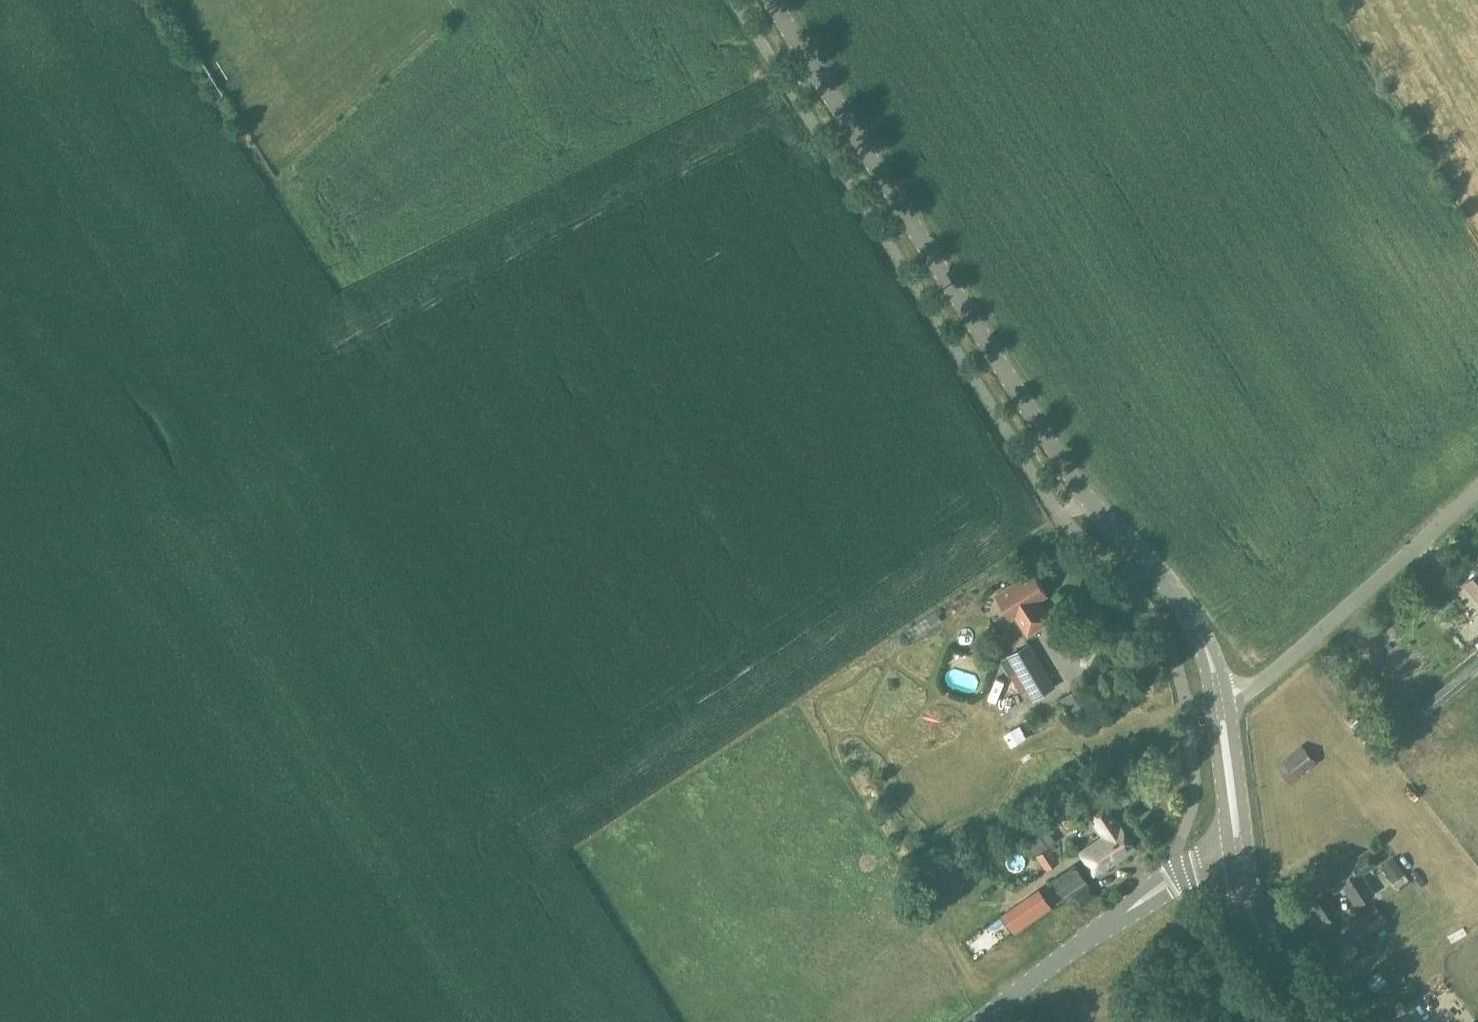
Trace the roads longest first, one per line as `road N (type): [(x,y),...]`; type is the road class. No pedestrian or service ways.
road 1 (tertiary): [(1220,702),(1208,653),(1184,606),(1067,471),(771,0)]
road 2 (unclassified): [(1220,702),(1255,688),(1477,489)]
road 3 (tertiary): [(981,1021),(1233,845)]
road 4 (tertiary): [(1307,1021),(1247,899),(1233,845)]
road 5 (tertiary): [(1233,845),(1220,702)]

